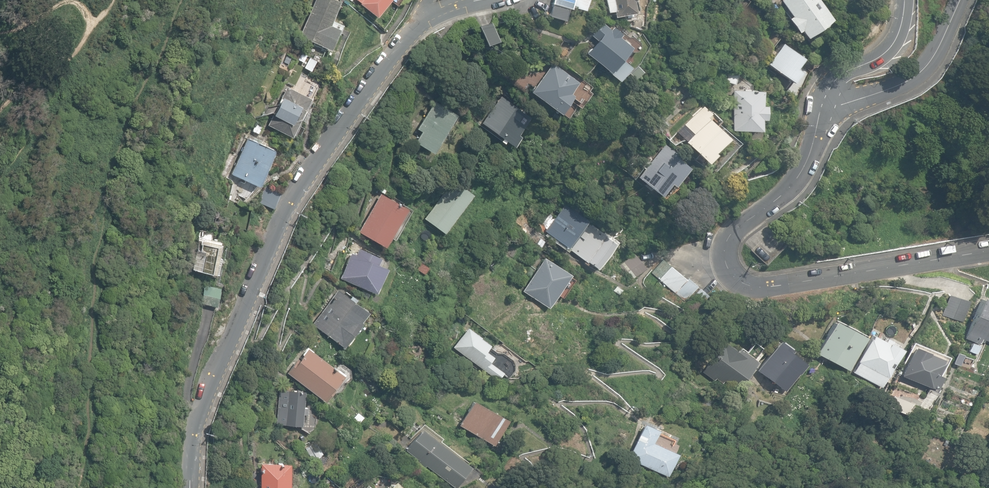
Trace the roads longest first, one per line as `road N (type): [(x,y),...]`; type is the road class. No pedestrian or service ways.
road 1 (residential): [(416,27),(289,199),(194,421),(190,487)]
road 2 (tertiary): [(988,250),(785,283),(738,280),(726,260),(734,236),(791,184),(822,110)]
road 3 (tertiary): [(822,110),(926,68),(960,0)]
road 4 (tertiary): [(822,110),(839,75),(890,46),(902,0)]

